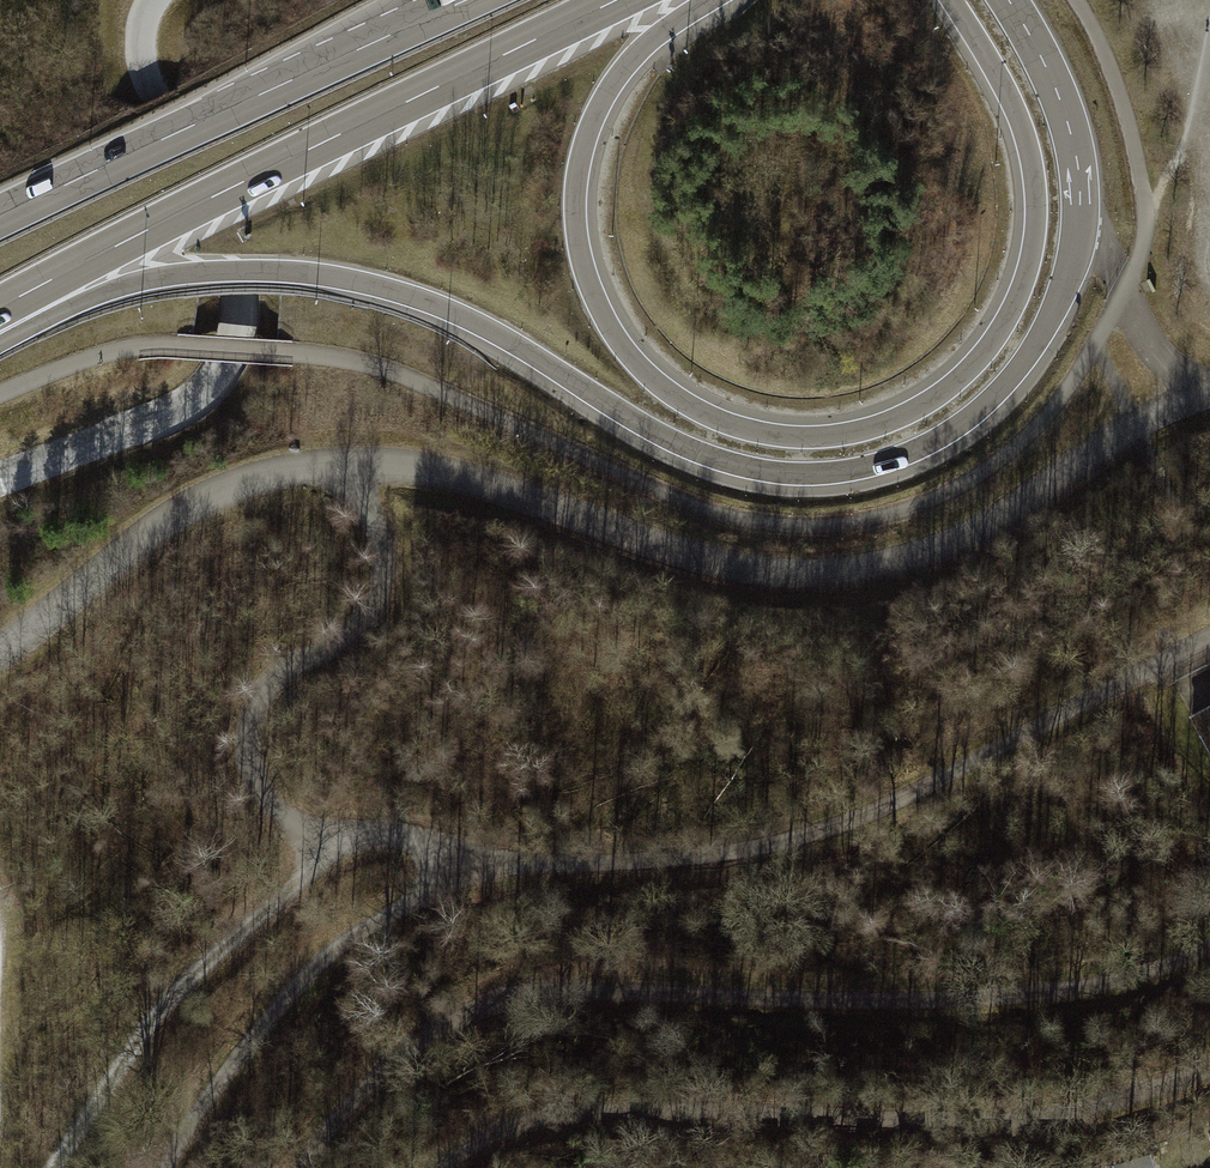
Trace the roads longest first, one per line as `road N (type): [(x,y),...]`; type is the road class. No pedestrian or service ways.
road 1 (motorway): [(0,323),(163,277),(323,275),(448,310),(667,439),(737,467),(834,475),(894,461),(955,429),(1004,387),(1037,343),(1074,262),(1082,205),(1071,132),(1045,62),(1008,0)]
road 2 (track): [(1209,394),(1135,427),(954,546),(858,574),(758,576),(437,476),(343,468),(290,474),(184,513),(0,652)]
road 3 (motorway): [(952,0),(1025,133),(1036,212),(1022,290),(984,354),(930,403),(878,426),(817,437),(727,424),(655,383),(607,319),(584,267),(576,209),(590,127),(639,51),(705,0)]
road 4 (track): [(1209,949),(1001,984),(798,992),(553,978),(442,1020),(324,1124),(306,1167)]
road 5 (track): [(331,834),(597,862),(715,855),(826,834),(1209,639)]
road 6 (track): [(1209,1075),(1021,1125),(648,1116),(530,1129),(440,1167)]
road 7 (motorway): [(0,309),(617,0)]
road 8 (motorway): [(467,0),(0,214)]
road 9 (track): [(343,468),(382,538),(388,586),(367,630),(290,670),(260,696),(245,761),(288,824),(331,834)]
road 10 (track): [(166,1167),(304,979),(441,882),(453,853)]
road 11 (track): [(64,1167),(152,1034),(304,885),(331,834)]
road 12 (track): [(0,479),(191,402),(222,368),(239,296)]
road 13 (unclassified): [(239,296),(236,243),(148,80),(142,41),(152,0)]

